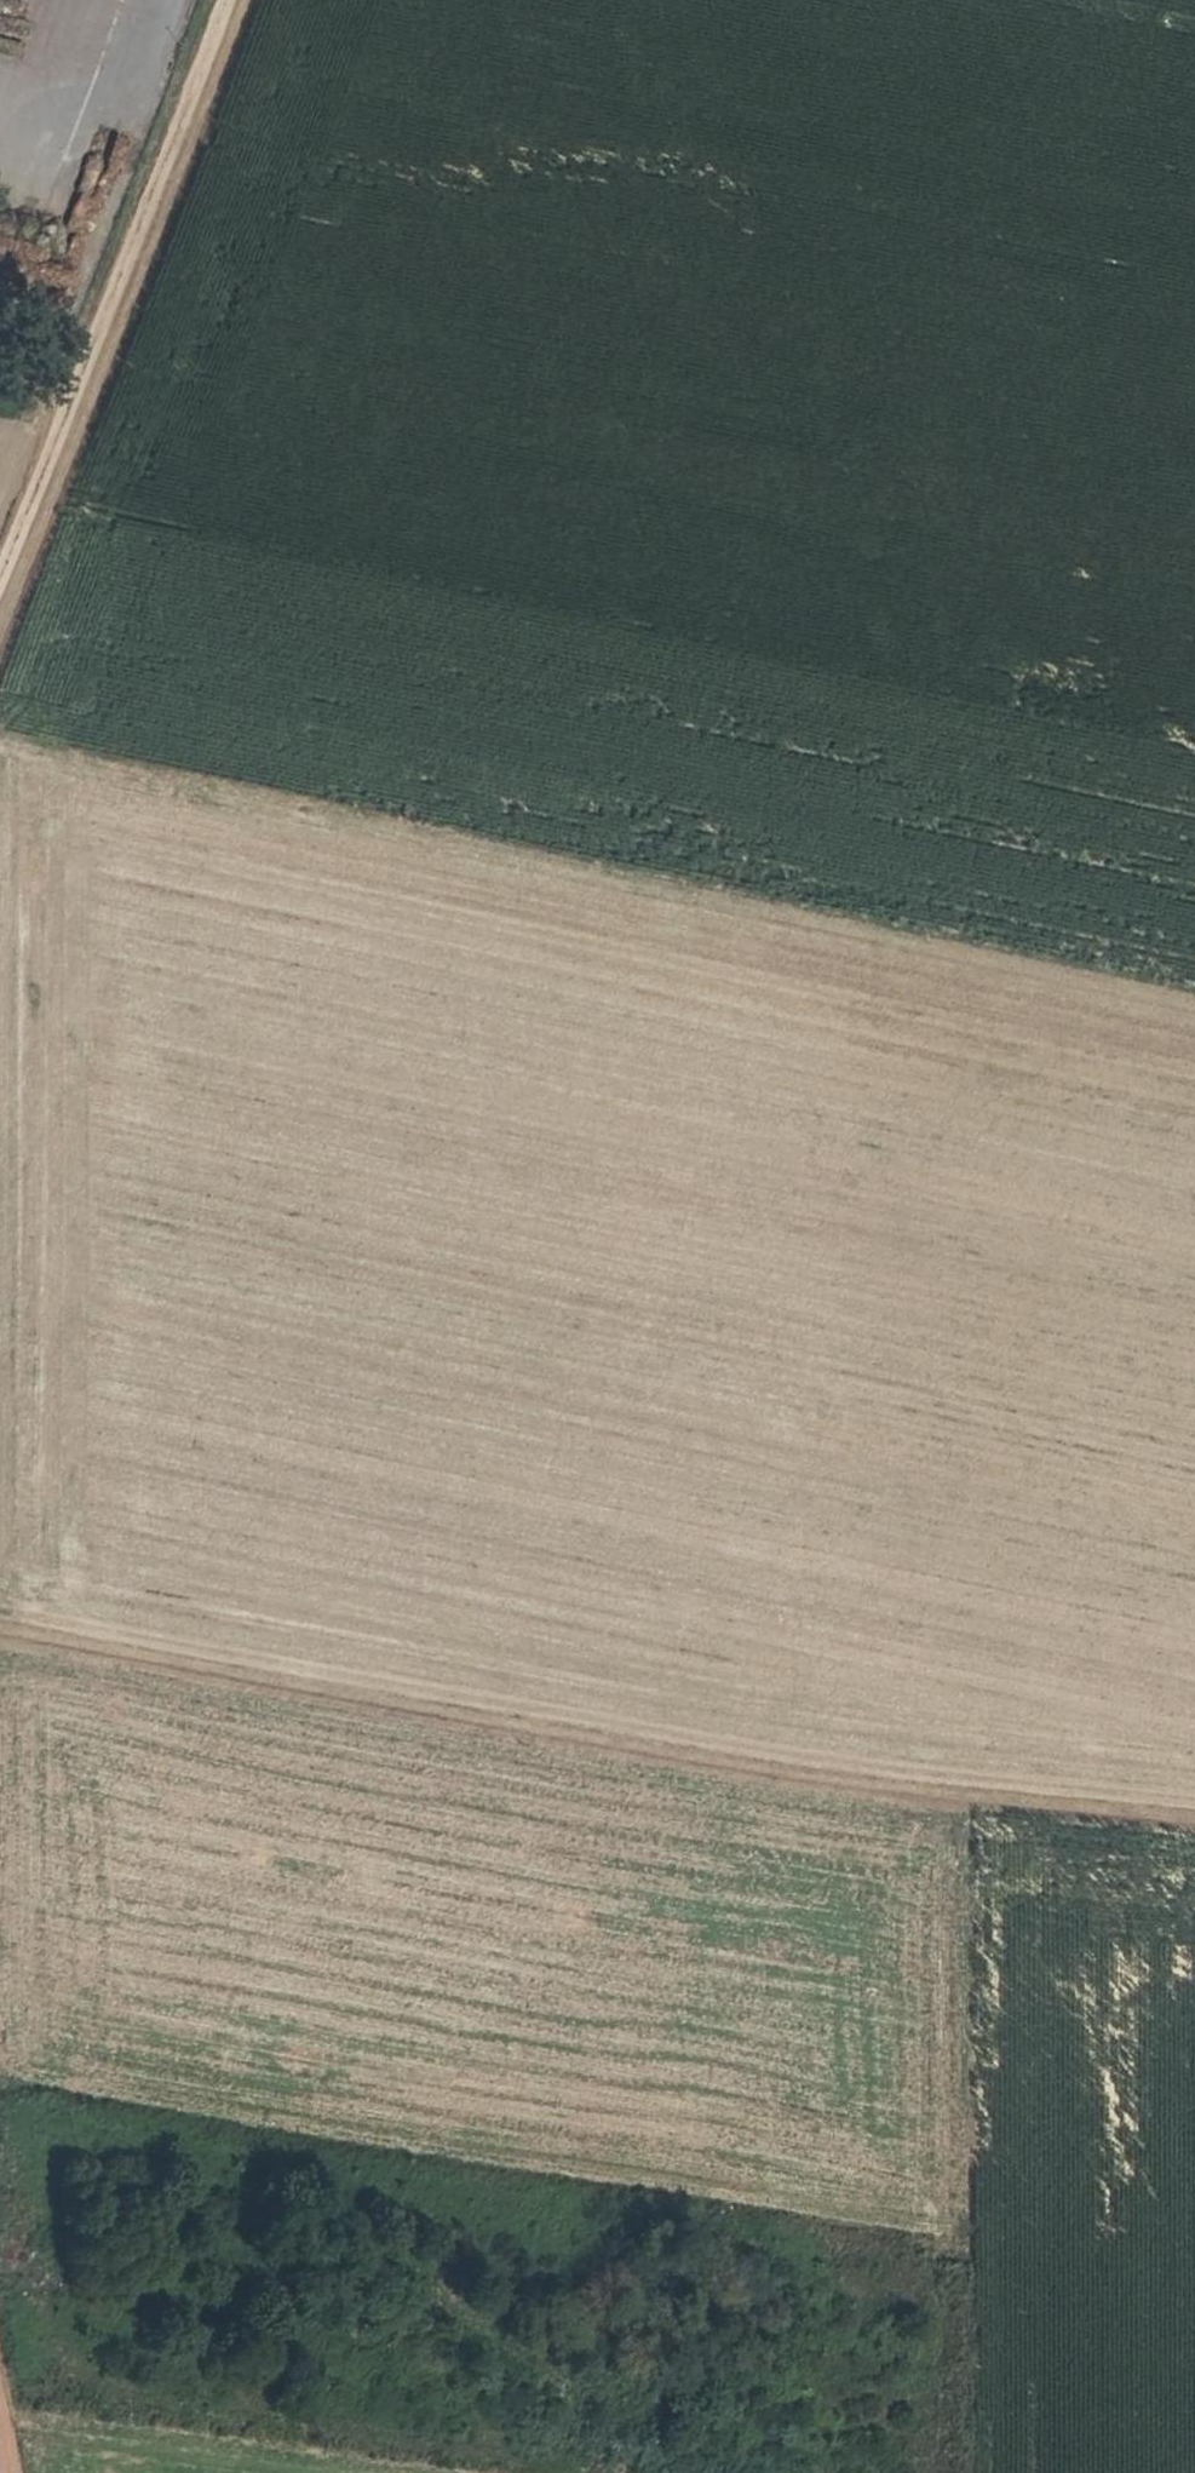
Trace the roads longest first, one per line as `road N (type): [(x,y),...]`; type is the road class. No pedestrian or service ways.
road 1 (track): [(222,0),(0,591)]

